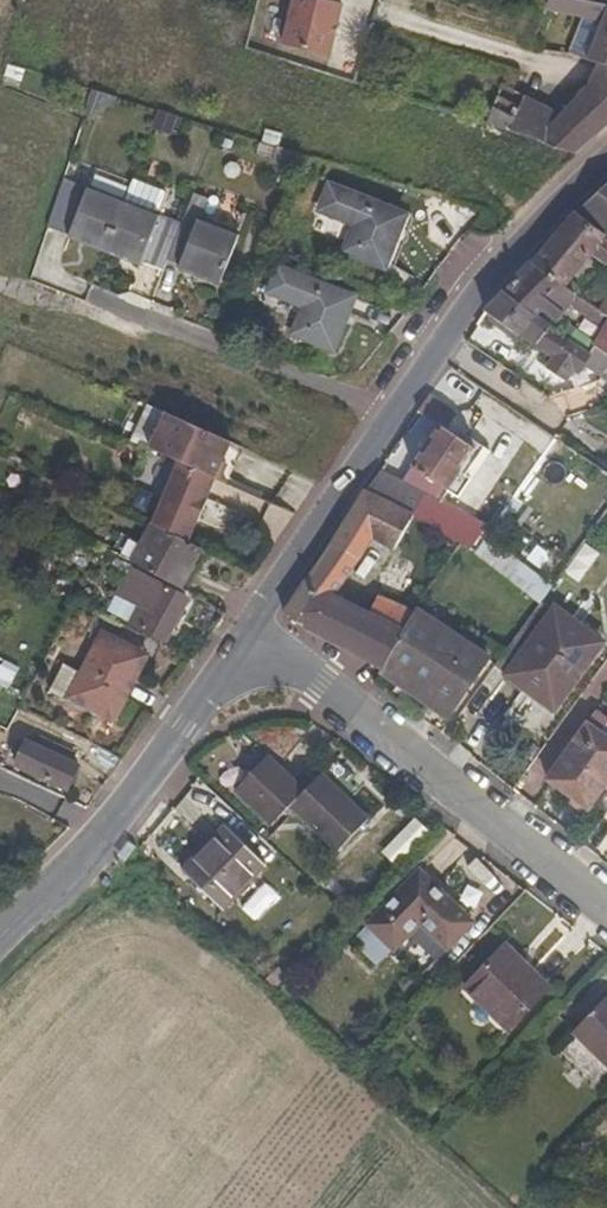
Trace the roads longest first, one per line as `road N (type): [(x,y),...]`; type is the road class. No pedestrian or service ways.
road 1 (residential): [(606,916),(250,630)]
road 2 (tertiary): [(0,936),(101,837),(250,630)]
road 3 (tertiary): [(394,413),(495,269),(606,164)]
road 4 (residential): [(394,413),(94,295)]
road 5 (tertiary): [(250,630),(394,413)]

